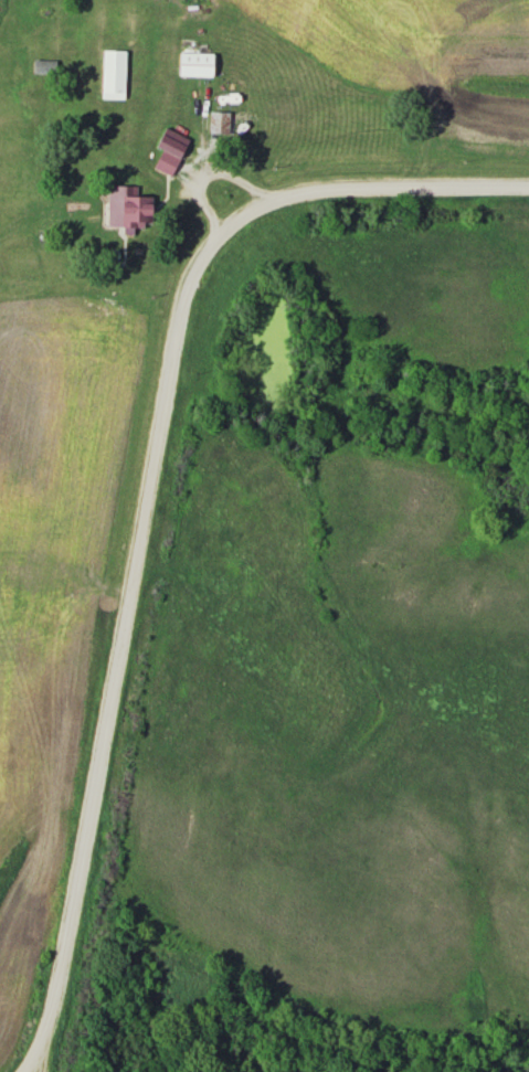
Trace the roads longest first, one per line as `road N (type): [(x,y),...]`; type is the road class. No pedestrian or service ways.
road 1 (residential): [(26,1071),(45,1042),(86,859),(186,300),(205,256),(235,219),(292,191),(528,184)]
road 2 (residential): [(528,30),(326,36),(201,102),(203,191),(223,233)]
road 3 (residential): [(139,558),(191,588),(252,662),(281,713)]

